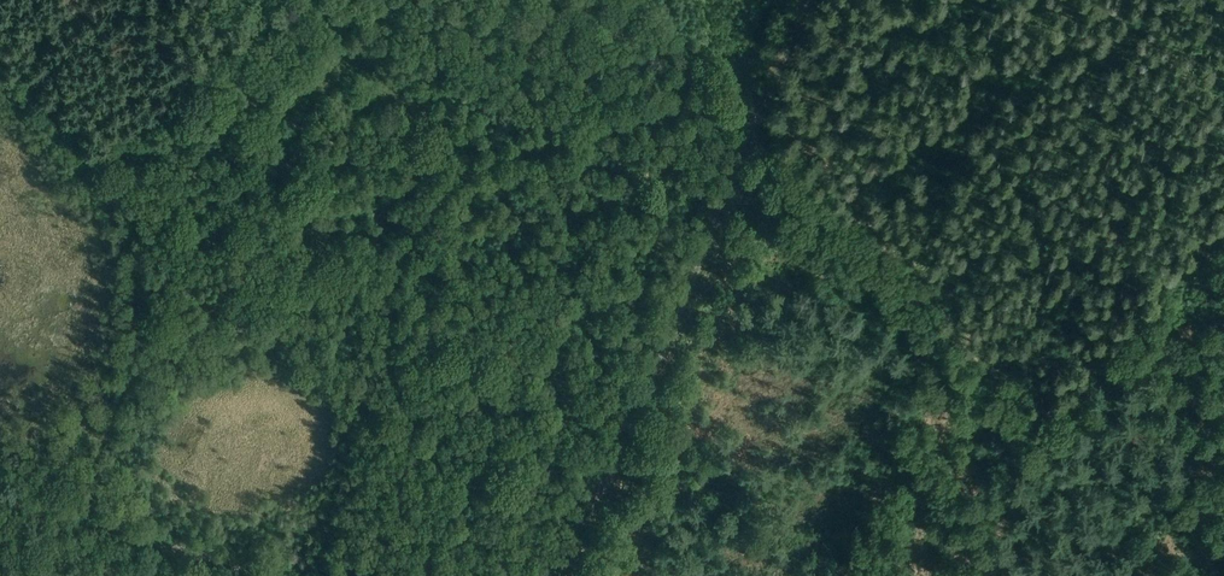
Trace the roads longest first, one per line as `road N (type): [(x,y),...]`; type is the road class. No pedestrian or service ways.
road 1 (track): [(437,575),(435,484),(400,386),(396,300),(402,264),(440,201),(467,168),(679,109),(763,111)]
road 2 (unclassified): [(570,575),(809,0)]
road 3 (track): [(467,168),(244,150),(202,173),(157,224)]
road 4 (track): [(157,224),(137,271),(127,373),(89,514)]
road 5 (track): [(0,483),(276,575)]

